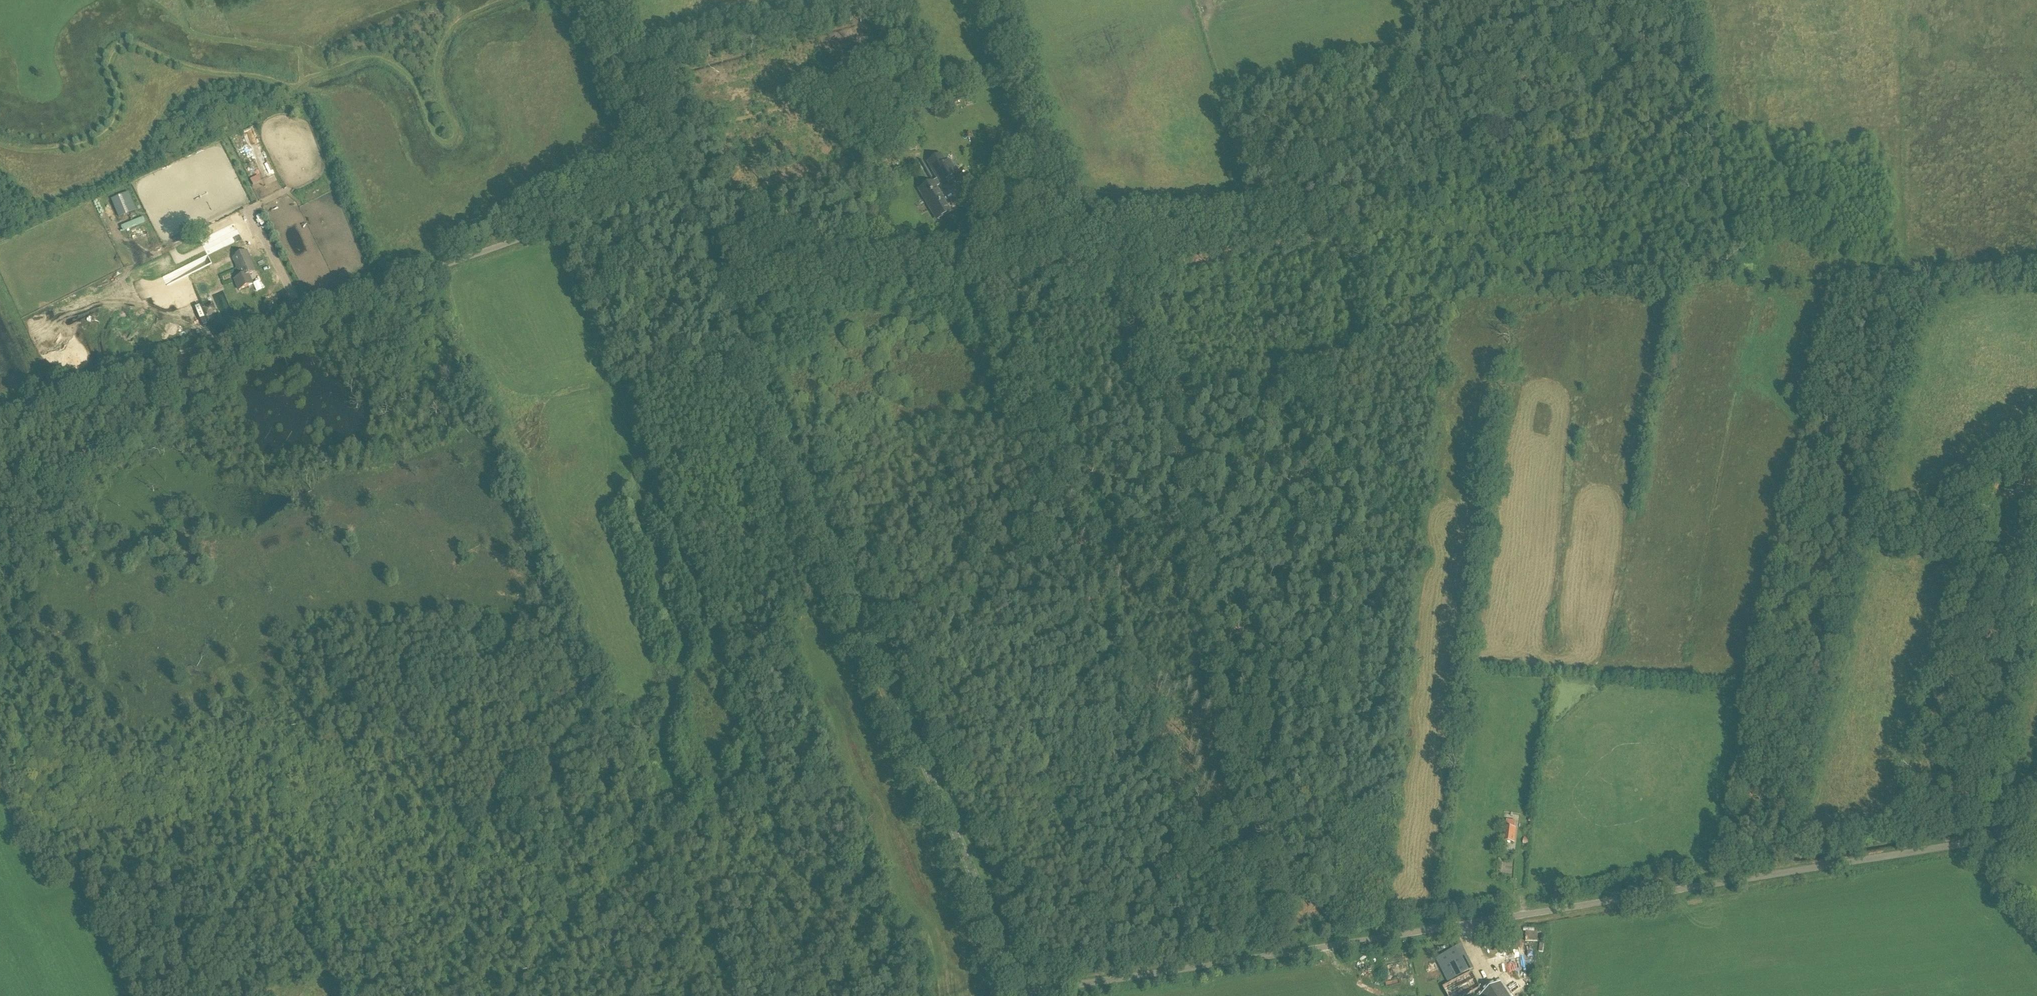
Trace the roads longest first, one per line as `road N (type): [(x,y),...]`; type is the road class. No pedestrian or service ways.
road 1 (unclassified): [(1026,993),(2036,832)]
road 2 (tertiary): [(1026,993),(674,184)]
road 3 (unclassified): [(309,315),(674,184)]
road 4 (track): [(0,424),(309,315)]
road 5 (tertiary): [(674,184),(595,0)]

